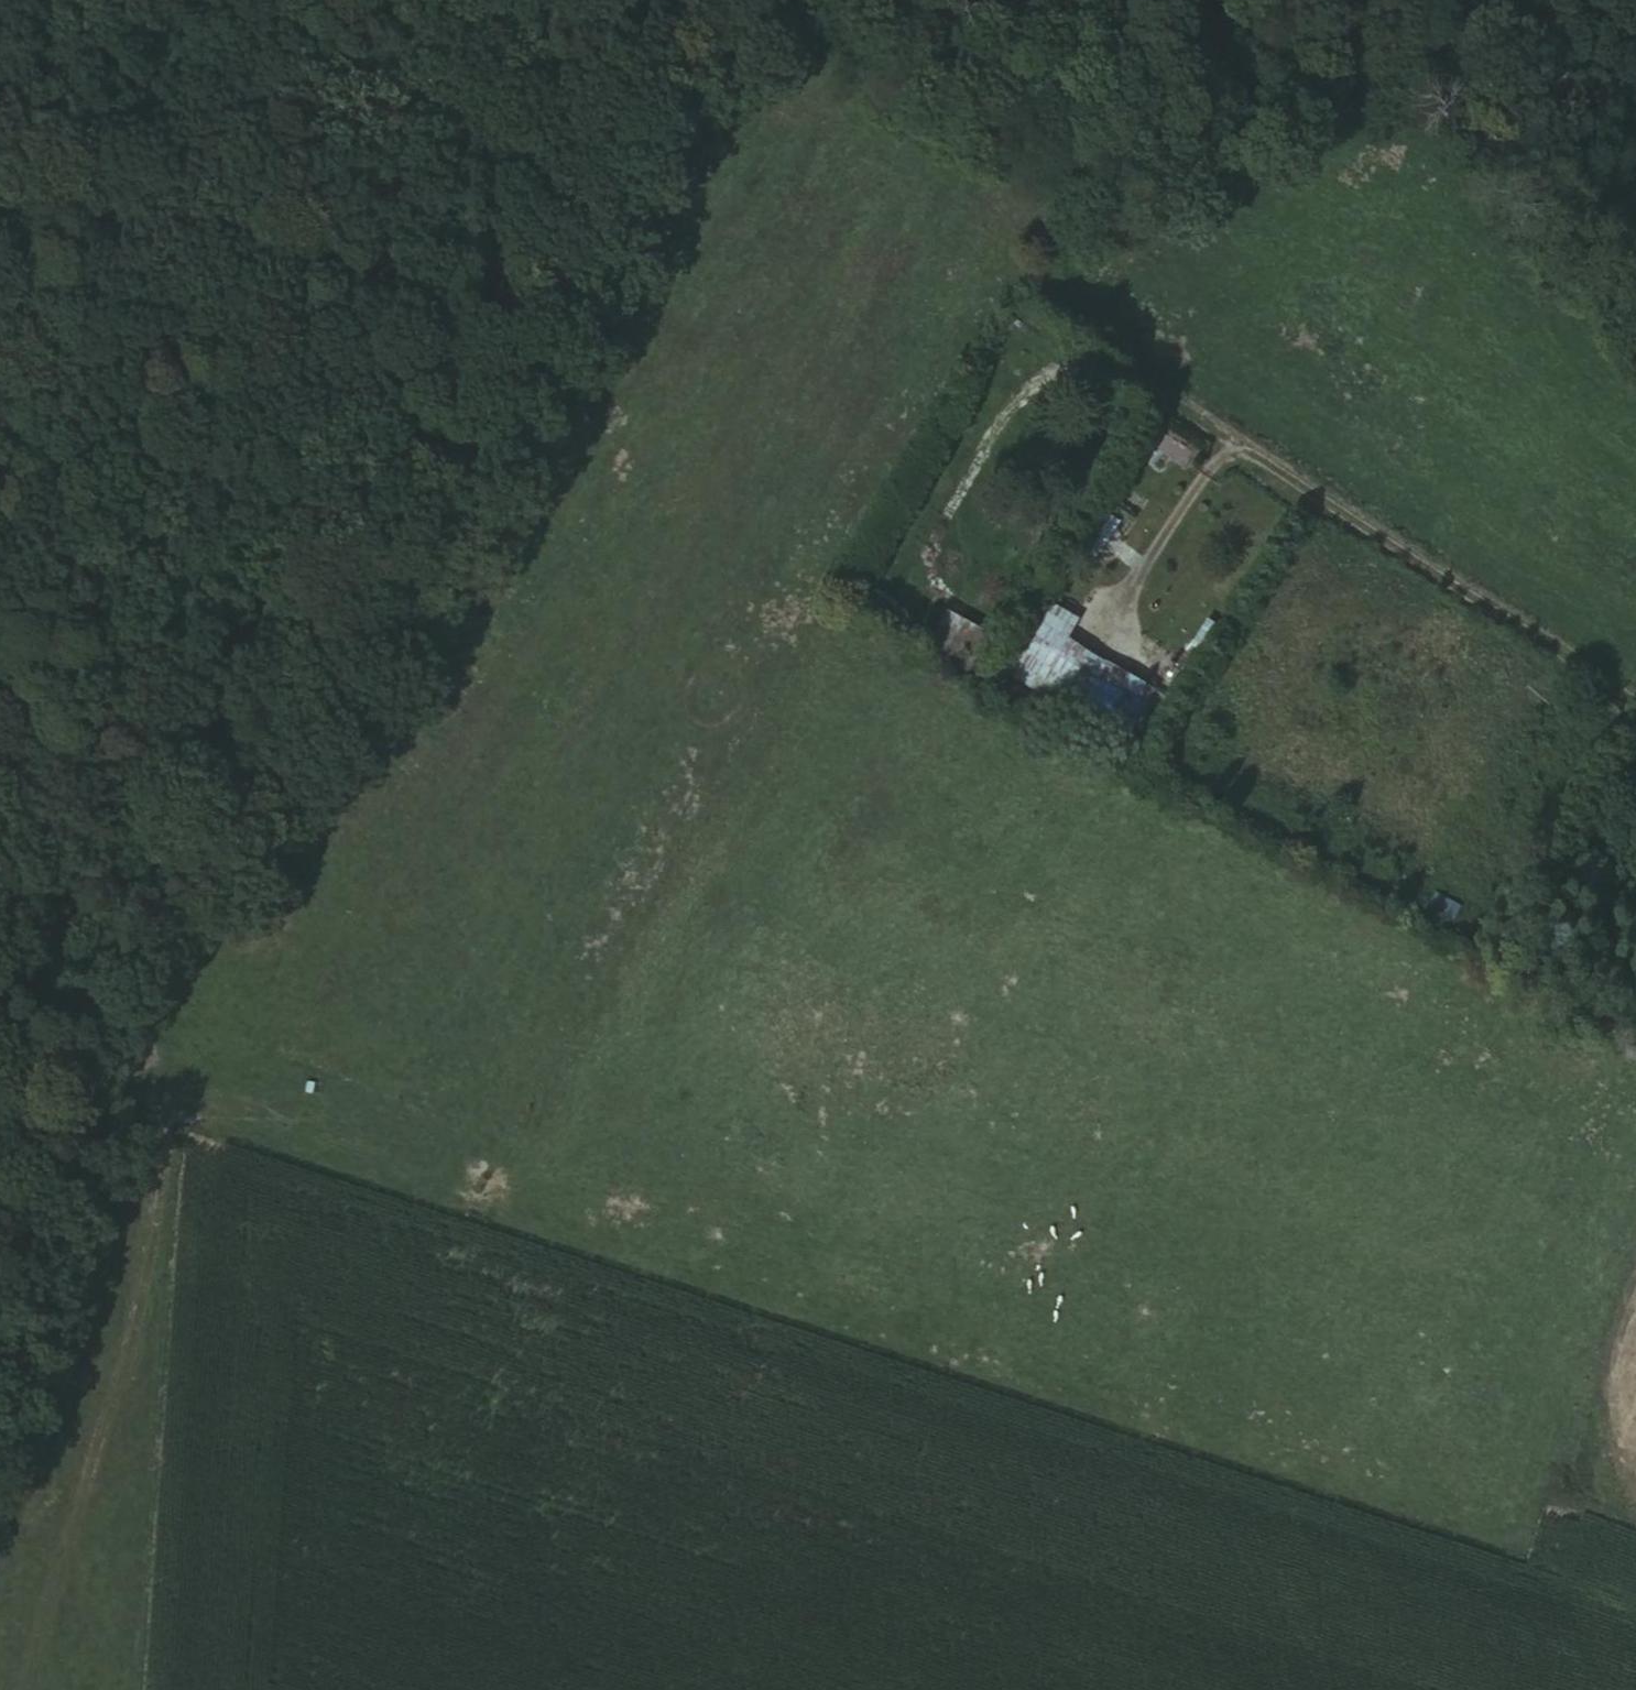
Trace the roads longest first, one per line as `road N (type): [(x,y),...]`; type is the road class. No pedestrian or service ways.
road 1 (residential): [(1032,315),(1635,721)]

